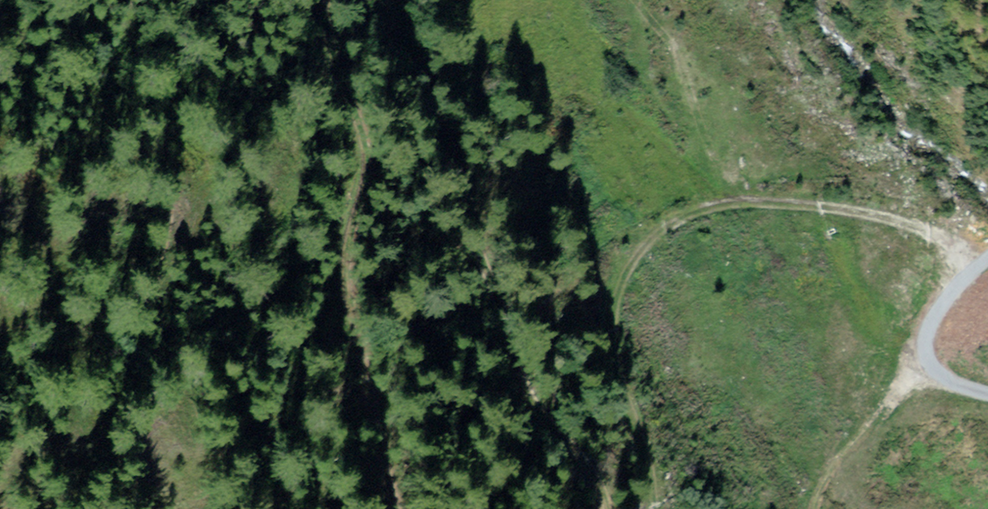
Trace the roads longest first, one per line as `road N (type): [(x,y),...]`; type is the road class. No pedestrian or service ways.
road 1 (track): [(672,508),(669,466),(622,336),(661,249),(764,207),(873,209),(947,233),(981,264)]
road 2 (track): [(580,508),(561,436),(507,349),(451,141),(391,0)]
road 3 (track): [(315,0),(332,105),(350,359),(392,508)]
road 4 (track): [(624,0),(764,207)]

